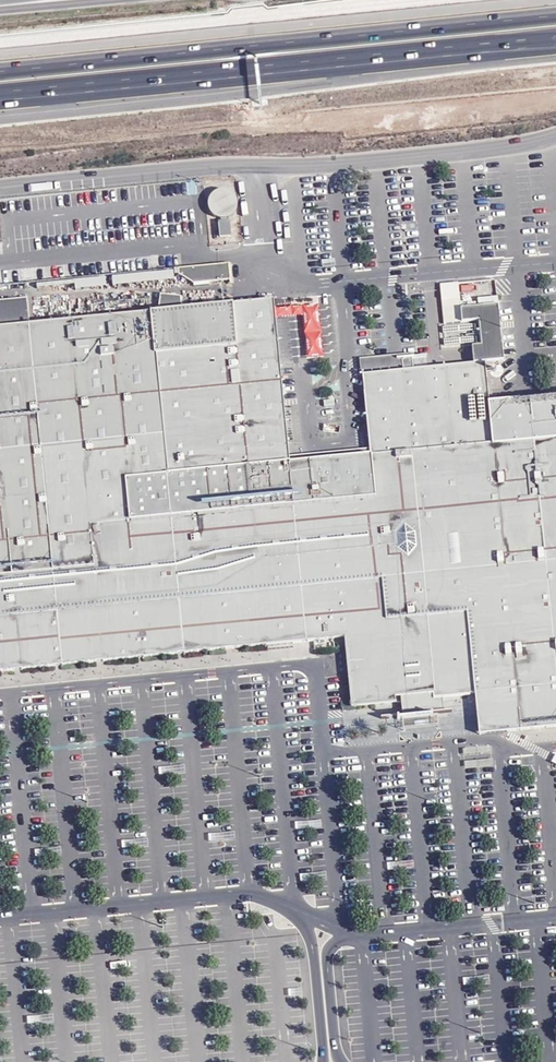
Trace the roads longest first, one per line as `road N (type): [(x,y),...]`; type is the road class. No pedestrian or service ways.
road 1 (unclassified): [(0,186),(202,165),(382,158),(555,135)]
road 2 (motorway): [(0,95),(555,41)]
road 3 (motorway): [(539,0),(0,57)]

